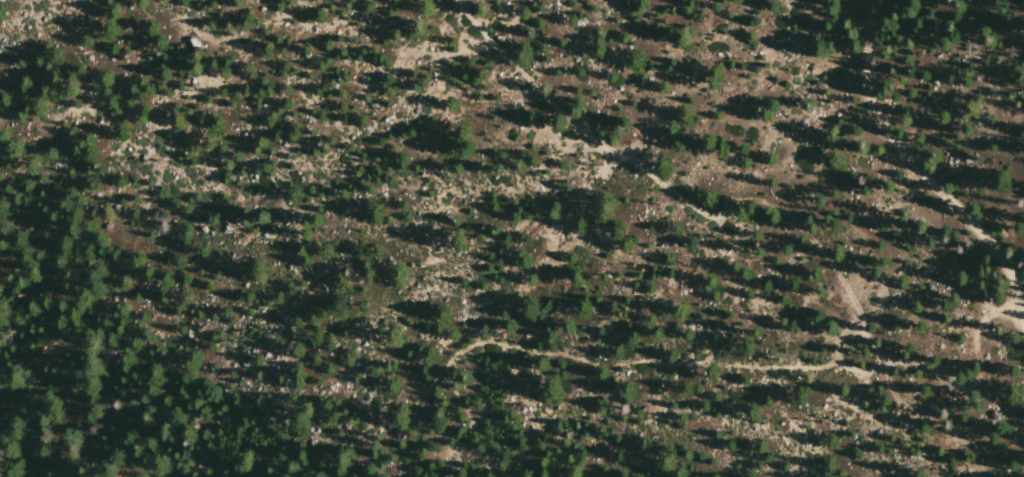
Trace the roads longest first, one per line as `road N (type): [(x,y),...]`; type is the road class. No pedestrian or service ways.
road 1 (track): [(1020,307),(980,321),(979,375),(969,384),(896,359),(872,339),(829,262),(778,204),(762,197),(710,214),(698,207),(556,108),(454,0)]
road 2 (track): [(896,359),(880,372),(843,363),(606,363),(488,340),(471,344),(445,367),(472,426),(546,476)]
road 3 (track): [(1023,316),(998,258),(879,108),(866,32),(872,0)]

